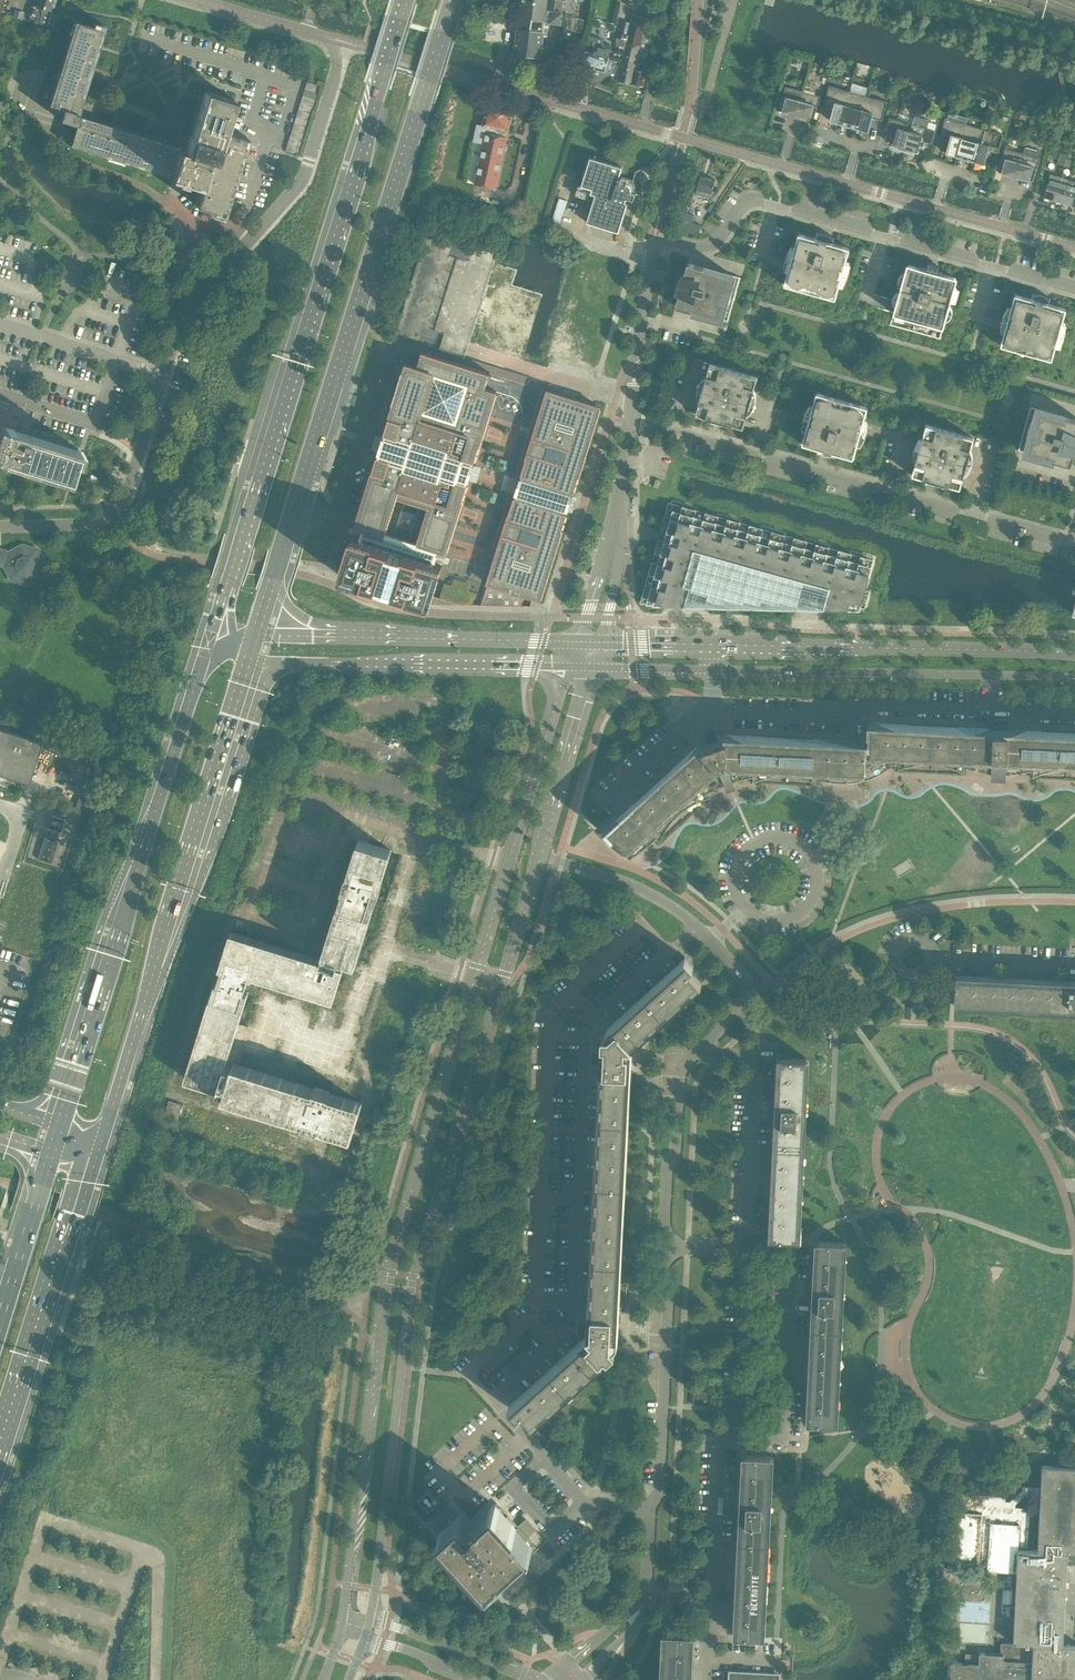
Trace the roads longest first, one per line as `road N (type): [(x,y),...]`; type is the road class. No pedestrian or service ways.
road 1 (tertiary): [(568,667),(390,1274),(343,1623)]
road 2 (tertiary): [(372,1620),(411,1278),(538,856)]
road 3 (residential): [(1074,249),(379,50)]
road 4 (primary): [(407,0),(207,640)]
road 5 (primary): [(273,579),(453,0)]
road 6 (primary): [(98,1153),(247,660)]
road 7 (primary): [(207,640),(59,1126)]
road 8 (residential): [(1074,544),(629,421)]
road 9 (residential): [(1074,288),(749,200),(714,244),(659,244)]
road 10 (tertiary): [(1074,656),(714,644)]
road 11 (residential): [(709,1595),(719,1436),(734,1438),(742,1255)]
road 12 (tertiary): [(247,660),(269,667),(568,667)]
road 13 (primary): [(0,1456),(98,1153)]
road 14 (residential): [(709,710),(990,710)]
road 15 (tertiary): [(713,672),(992,676)]
road 16 (unclassified): [(0,526),(78,525),(112,514),(163,375)]
road 17 (unclassified): [(747,995),(739,971),(665,903),(538,856)]
road 18 (residential): [(650,1509),(663,1411),(662,1250)]
road 19 (residential): [(742,1255),(751,1058),(694,1056)]
road 20 (unclassified): [(247,243),(304,176),(344,41)]
road 21 (residential): [(650,1509),(584,1500),(494,1397)]
road 22 (tertiary): [(577,641),(376,635)]
road 23 (residential): [(662,1250),(682,1070),(694,1056)]
road 24 (tertiary): [(538,856),(594,668)]
road 25 (residential): [(629,421),(650,258),(659,244)]
road 26 (tertiary): [(535,1679),(372,1620)]
road 27 (residential): [(0,324),(163,375)]
road 28 (primary): [(50,1154),(0,1317)]
road 29 (residential): [(344,41),(196,0)]
road 30 (residential): [(610,555),(629,421)]
road 31 (primary): [(376,635),(303,619),(273,579)]
road 32 (tertiary): [(376,635),(254,637)]
road 33 (tertiary): [(366,1638),(479,1679)]

